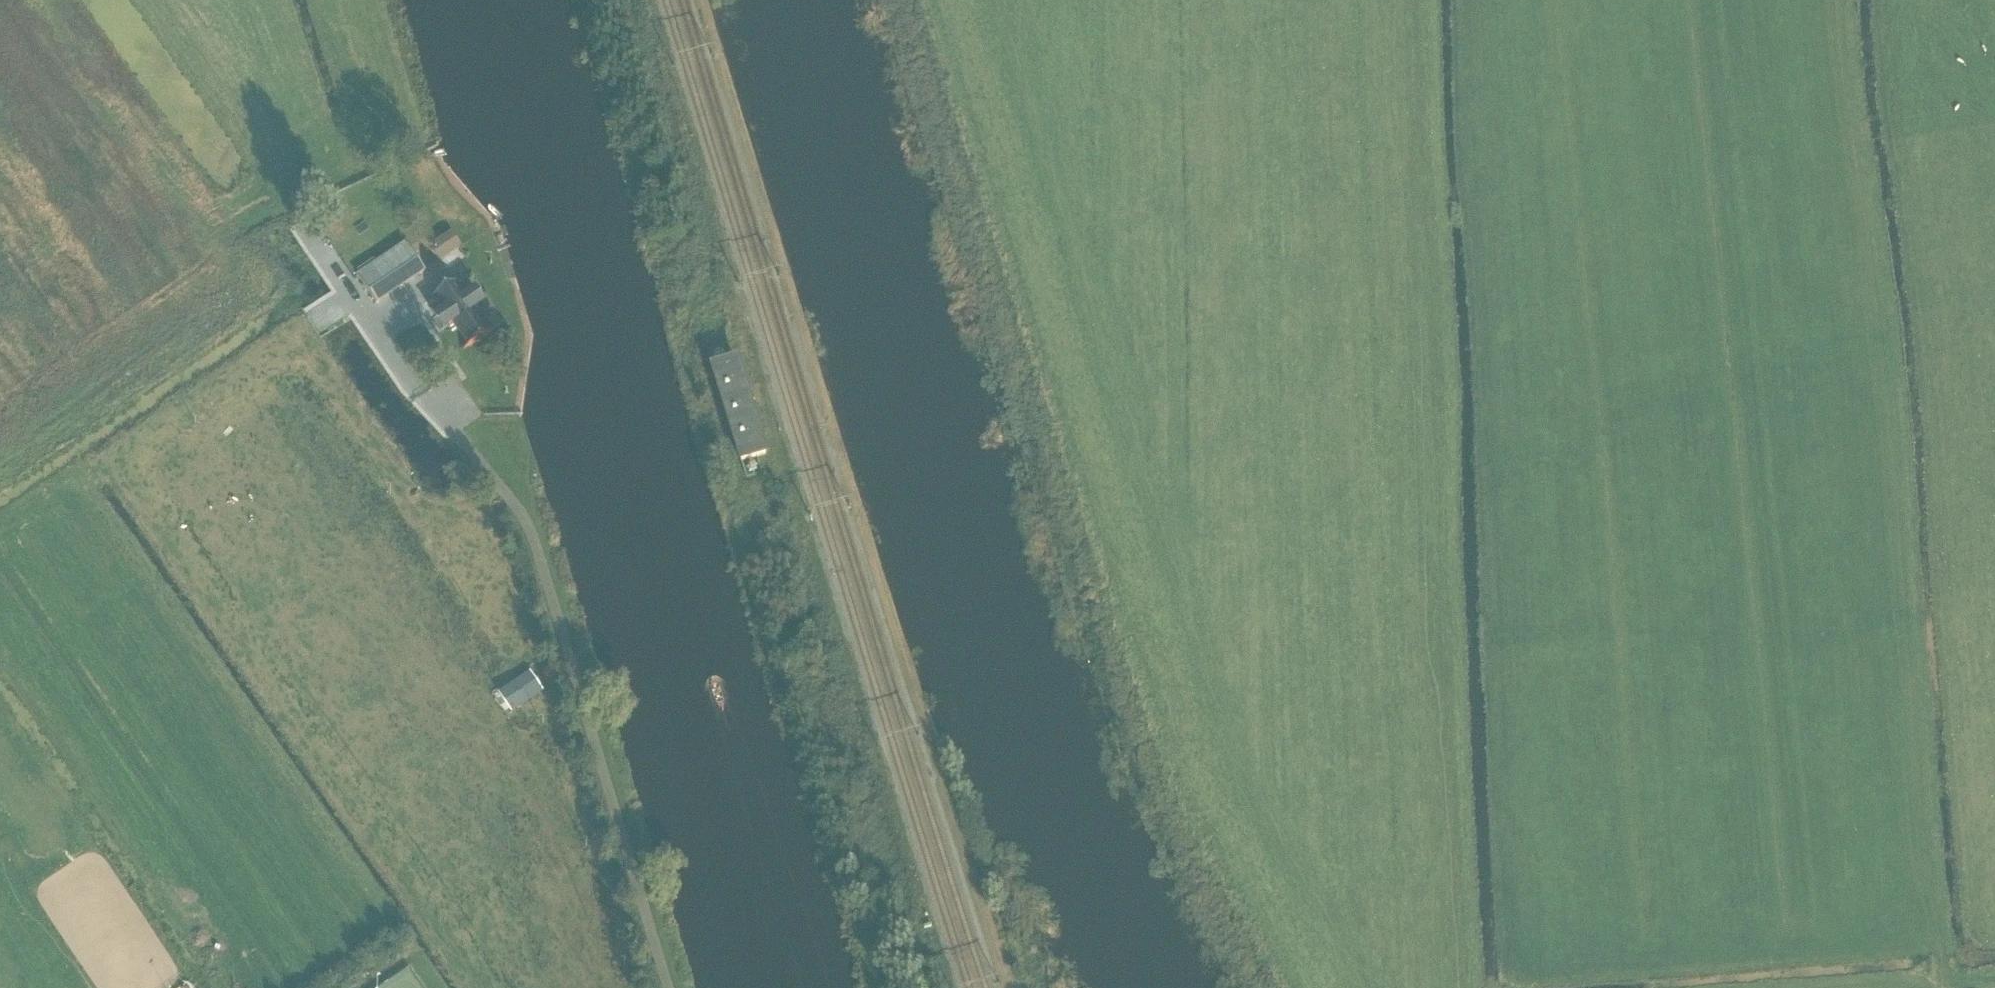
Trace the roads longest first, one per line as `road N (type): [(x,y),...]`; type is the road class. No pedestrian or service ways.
road 1 (unclassified): [(668,987),(537,547),(522,517),(452,431)]

